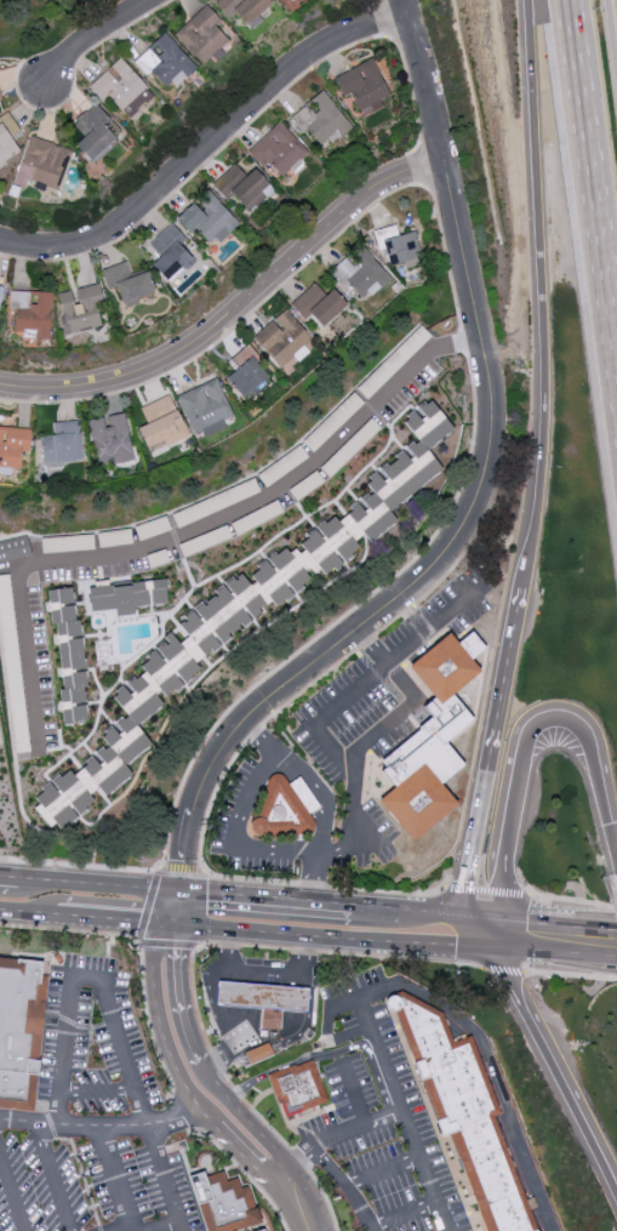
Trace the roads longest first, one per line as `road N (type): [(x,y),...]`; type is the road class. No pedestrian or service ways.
road 1 (tertiary): [(173,927),(207,776),(262,706),(429,576),(472,517),(495,439),(495,383),(410,23)]
road 2 (motorway): [(530,0),(548,359),(543,472),(527,558)]
road 3 (residential): [(0,387),(67,392),(110,384),(189,348),(366,194),(441,159)]
road 4 (residential): [(0,239),(59,249),(107,234),(316,50),(364,29),(410,23)]
road 5 (motorway): [(527,558),(464,918)]
road 6 (motorway): [(499,921),(522,754),(535,725),(564,718),(584,730),(607,823)]
road 7 (primary): [(173,927),(482,946)]
road 8 (motorway): [(572,0),(616,306)]
road 9 (tertiary): [(173,927),(154,956),(166,1050),(205,1112),(261,1172),(284,1175)]
road 10 (motorway): [(482,946),(509,980),(616,1203)]
road 11 (tertiary): [(284,1175),(193,1061),(173,927)]
road 12 (primary): [(355,907),(179,893)]
road 13 (primary): [(179,893),(19,879)]
road 14 (primary): [(482,946),(616,957)]
road 15 (residential): [(51,78),(151,0)]

